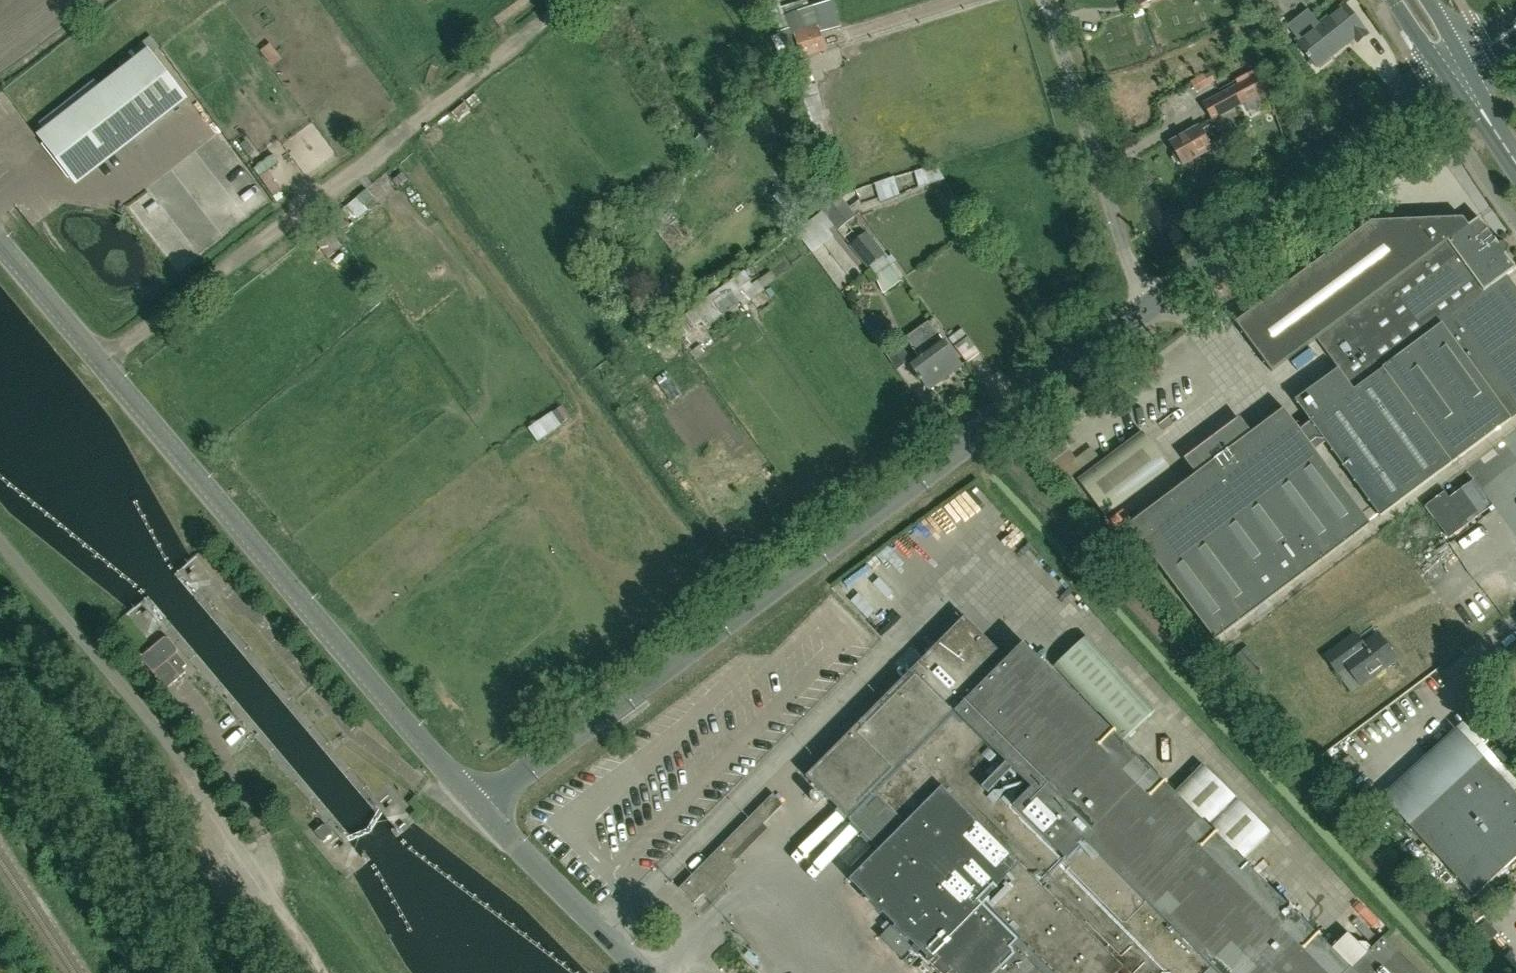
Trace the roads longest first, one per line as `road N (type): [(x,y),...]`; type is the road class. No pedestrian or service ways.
road 1 (tertiary): [(479,809),(1141,310)]
road 2 (tertiary): [(479,809),(0,243)]
road 3 (track): [(563,0),(406,130),(100,361)]
road 4 (unclassified): [(322,972),(82,628),(0,533)]
road 5 (tertiary): [(1141,310),(1458,72)]
road 6 (unclassified): [(1141,310),(1045,0)]
road 7 (unclassified): [(643,972),(479,809)]

